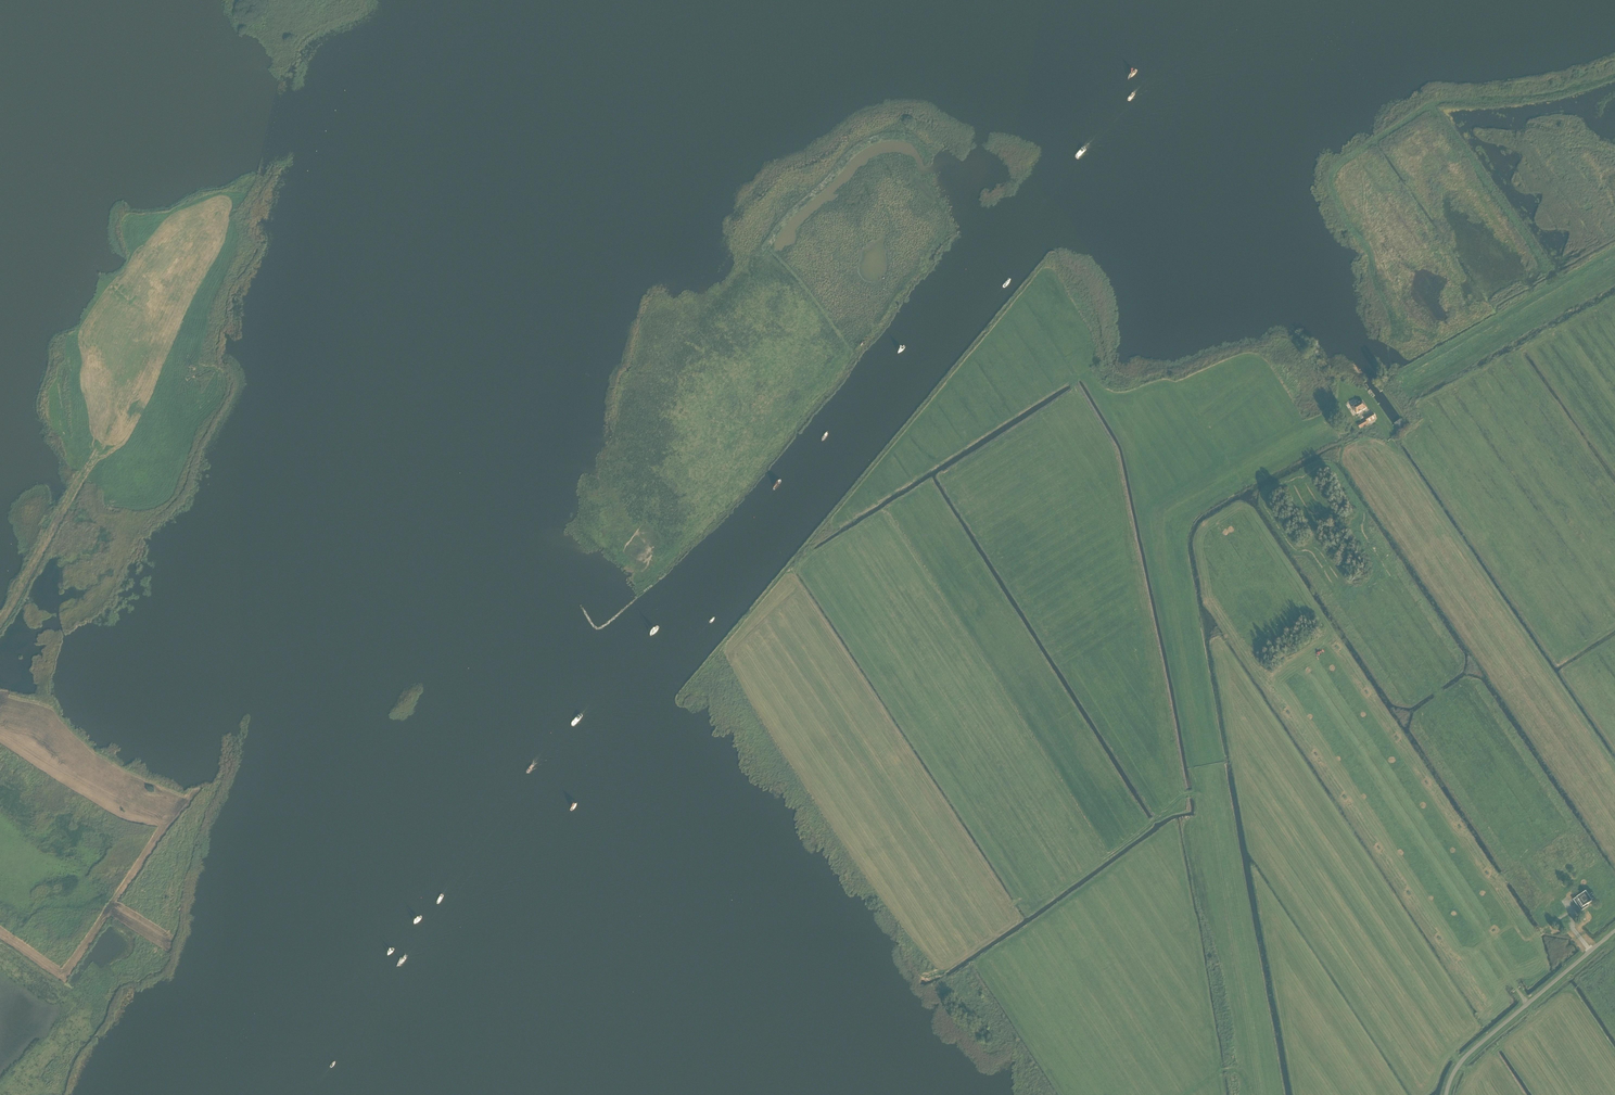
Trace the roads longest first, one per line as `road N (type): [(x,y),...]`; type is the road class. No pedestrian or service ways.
road 1 (track): [(1614,770),(1381,421)]
road 2 (track): [(1259,1094),(1210,805),(1203,795),(1186,794)]
road 3 (unclassified): [(1446,1094),(1474,1049),(1614,931)]

